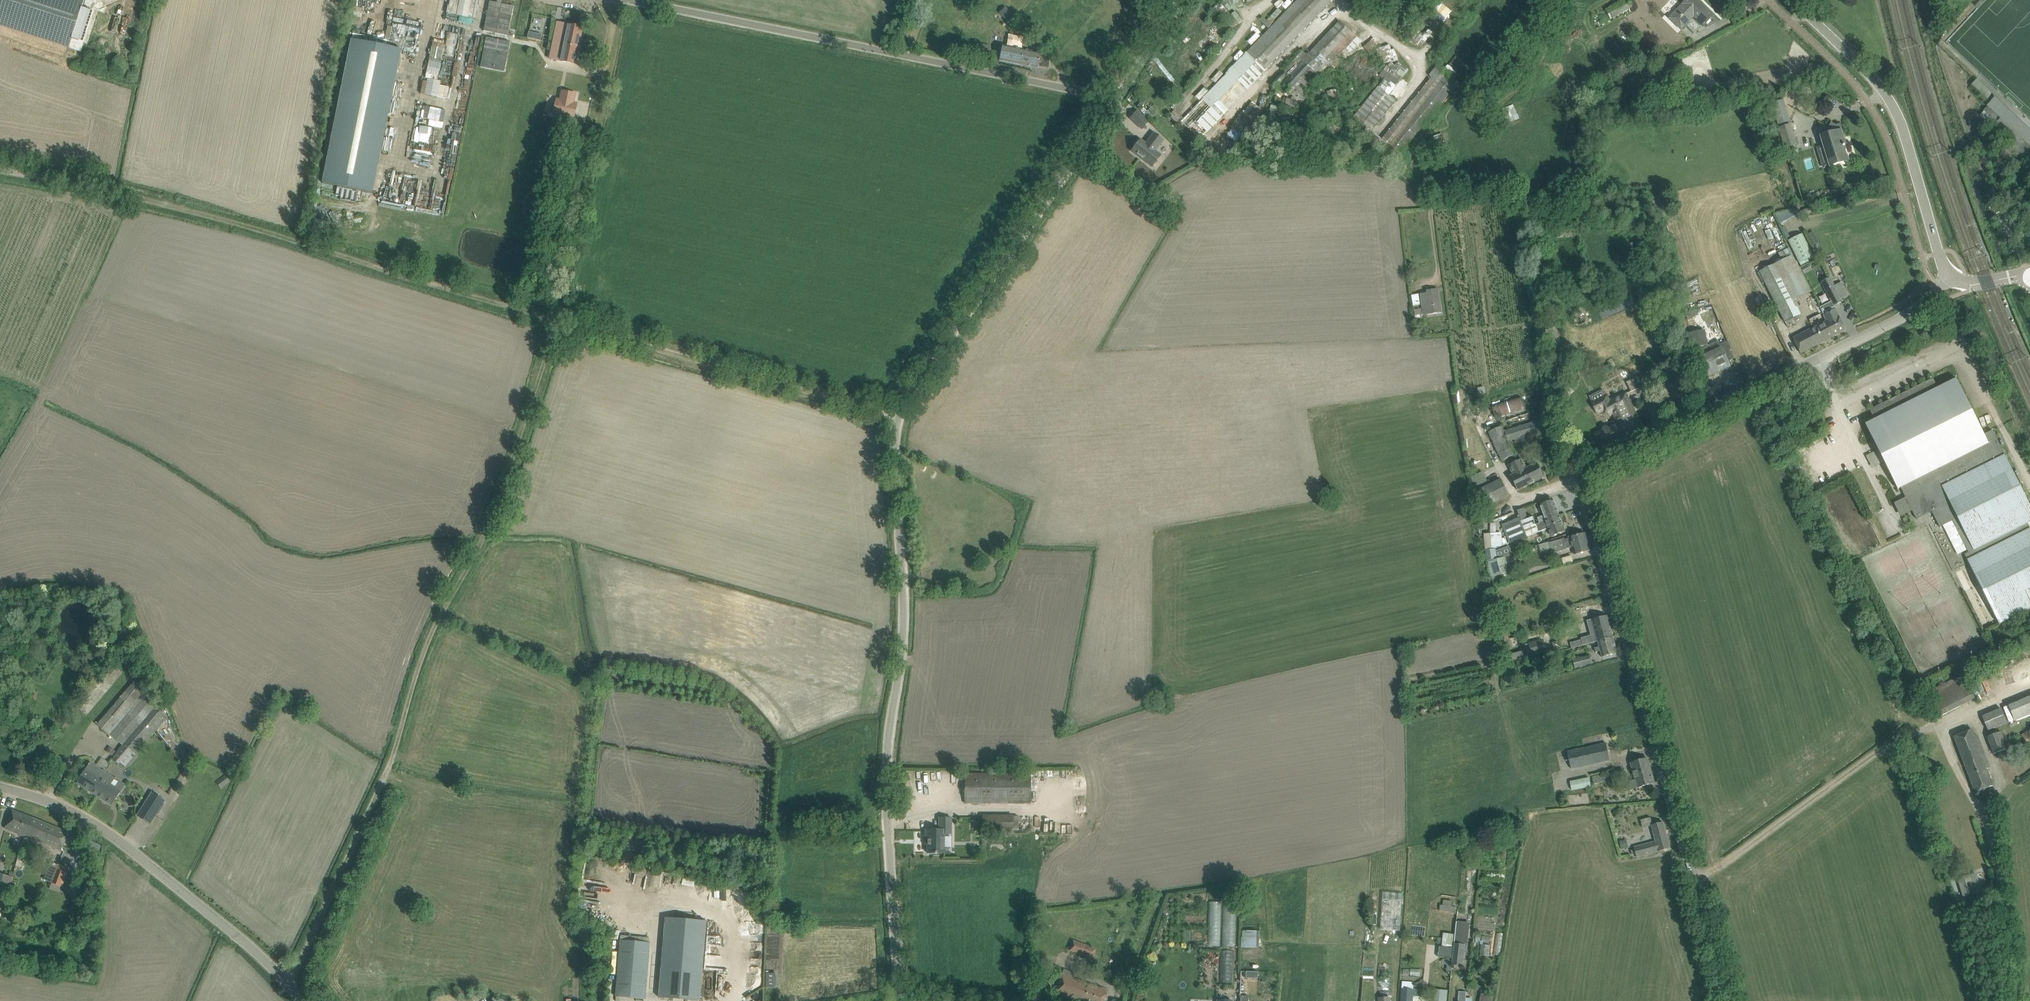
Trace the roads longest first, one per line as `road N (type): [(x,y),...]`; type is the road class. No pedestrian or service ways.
road 1 (unclassified): [(899,1000),(886,808),(904,622),(896,416),(1116,98)]
road 2 (unclassified): [(1729,1000),(1582,481),(1904,316),(1952,275)]
road 3 (track): [(285,981),(392,760),(423,654),(482,542),(556,320)]
road 4 (track): [(0,170),(207,214),(556,320)]
road 5 (unclassified): [(1116,98),(631,0)]
road 6 (track): [(1428,202),(1510,201),(1564,468),(1567,479),(1582,481)]
road 7 (track): [(556,320),(896,416)]
road 8 (unclassified): [(0,787),(94,823),(285,981)]
road 9 (track): [(556,320),(624,0)]
road 10 (tertiary): [(1952,275),(1881,88),(1792,0)]
road 11 (track): [(1894,742),(1694,880)]

